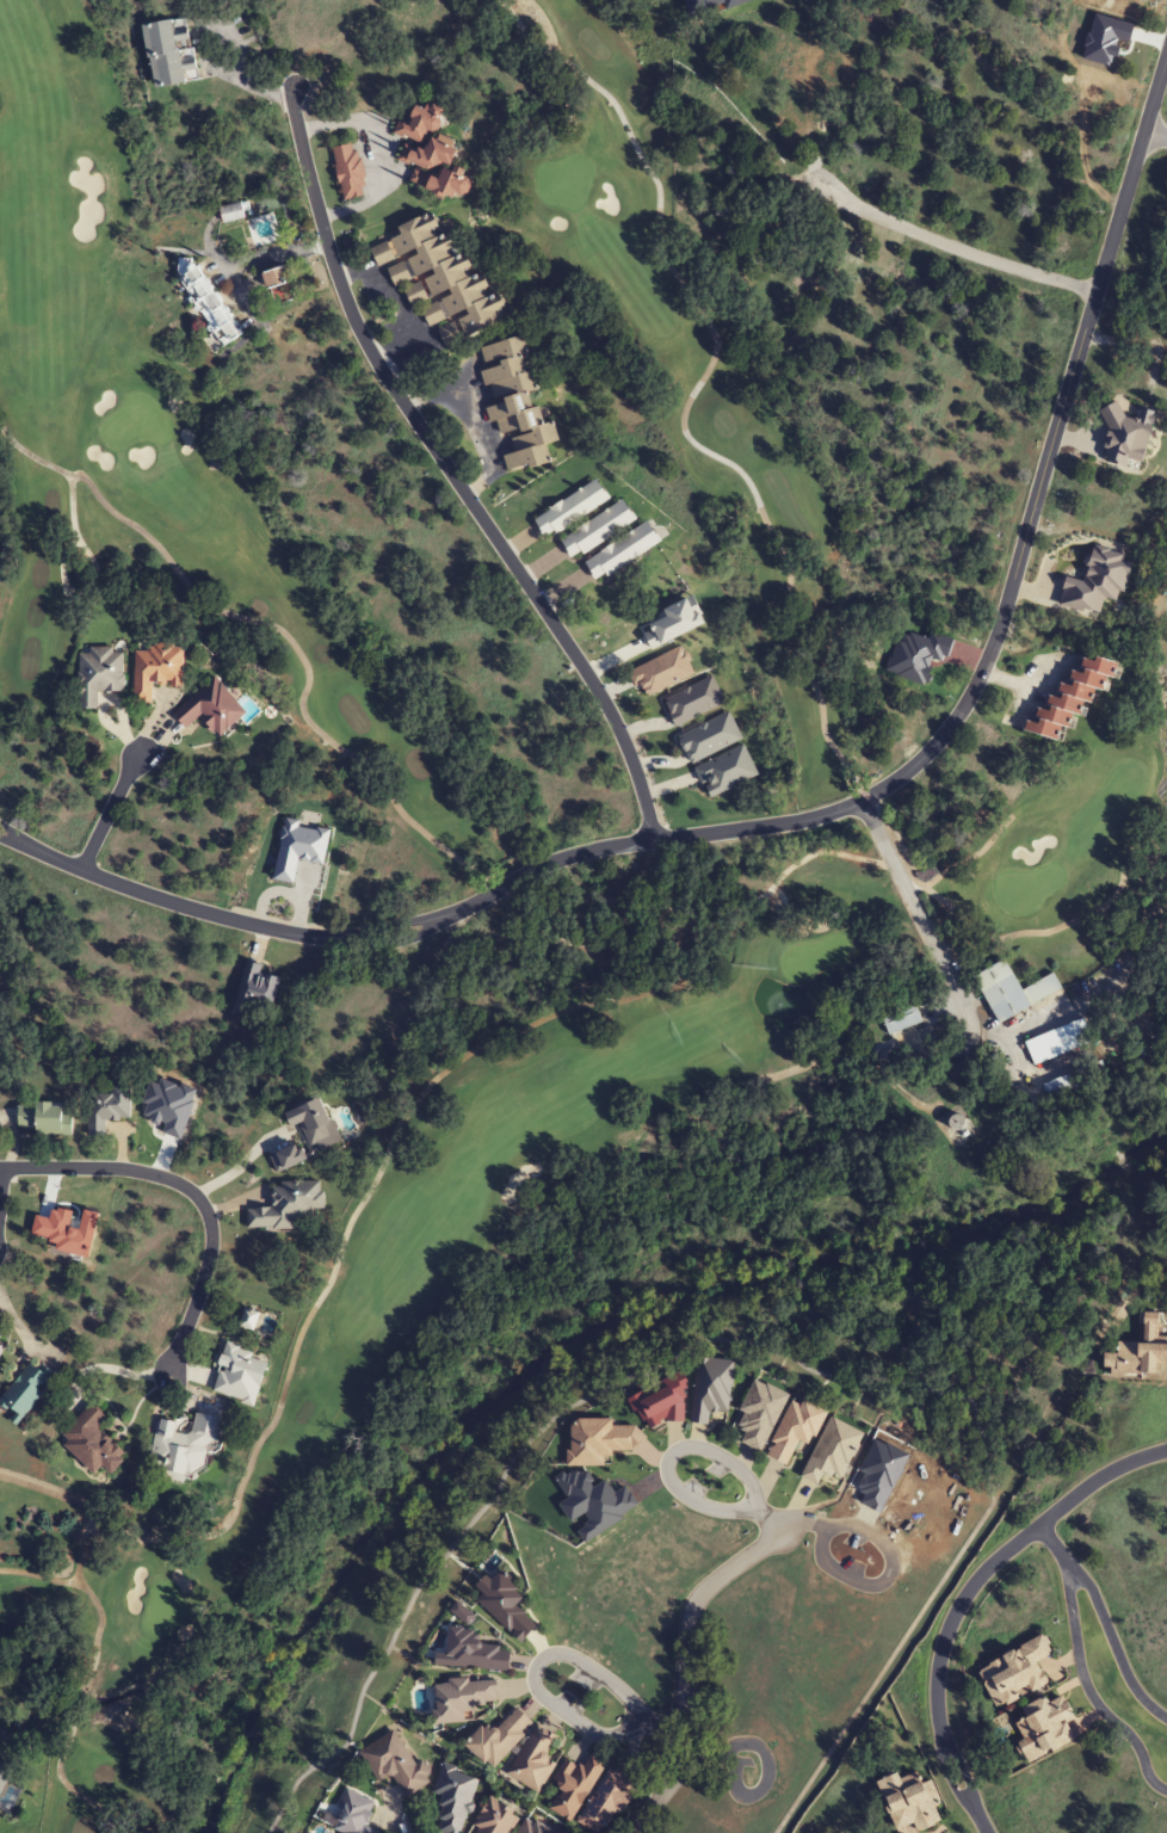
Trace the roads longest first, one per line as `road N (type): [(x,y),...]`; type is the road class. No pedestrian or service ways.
road 1 (residential): [(0,833),(161,901),(295,934),(371,938),(449,916),(570,854),(796,821),(882,789),(967,705),(990,650),(1166,56)]
road 2 (residential): [(650,841),(617,724),(364,341),(317,217),(295,87)]
road 3 (residential): [(986,1832),(944,1743),(936,1690),(943,1635),(957,1601),(1081,1491),(1124,1463),(1166,1451)]
road 4 (residential): [(1166,1720),(1130,1681),(1088,1582),(1064,1561),(1083,1681),(1136,1746),(1147,1775),(1166,1791)]
road 5 (residential): [(172,1370),(212,1240),(199,1199),(175,1180),(143,1173),(0,1168)]
road 6 (residential): [(788,1524),(692,1605),(677,1753),(638,1832)]
road 7 (residential): [(625,1730),(652,1724),(609,1679),(562,1654),(538,1659),(531,1678),(539,1696),(601,1734),(625,1730)]
road 8 (residential): [(1097,291),(959,251),(834,196)]
road 9 (residential): [(863,800),(976,1032)]
road 10 (residential): [(753,1500),(758,1514),(705,1508),(673,1488),(668,1457),(687,1448),(716,1452),(745,1476),(753,1500)]
road 11 (residential): [(839,1525),(822,1526),(828,1566),(857,1584),(883,1581),(890,1574),(887,1549),(862,1526),(839,1525)]
road 12 (residential): [(731,1766),(723,1754),(739,1743),(759,1745),(767,1771),(757,1795),(735,1789),(731,1766)]
road 13 (residential): [(81,870),(140,753)]

